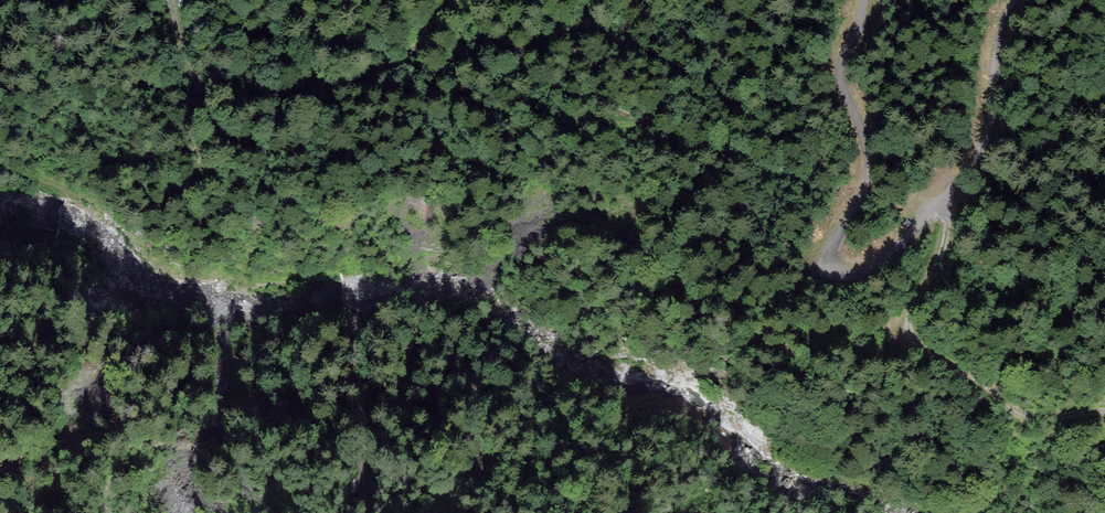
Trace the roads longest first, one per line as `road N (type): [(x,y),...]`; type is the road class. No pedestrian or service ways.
road 1 (unclassified): [(1013,0),(972,163),(903,242),(851,274),(836,269),(832,256),(868,168),(840,78),(863,0)]
road 2 (track): [(1104,414),(1018,411),(912,334),(913,310),(939,267),(948,220),(941,203)]
road 3 (track): [(208,88),(251,96),(317,93),(365,78),(428,43),(448,0)]
road 4 (track): [(208,88),(157,81),(102,46),(75,39),(0,45)]

